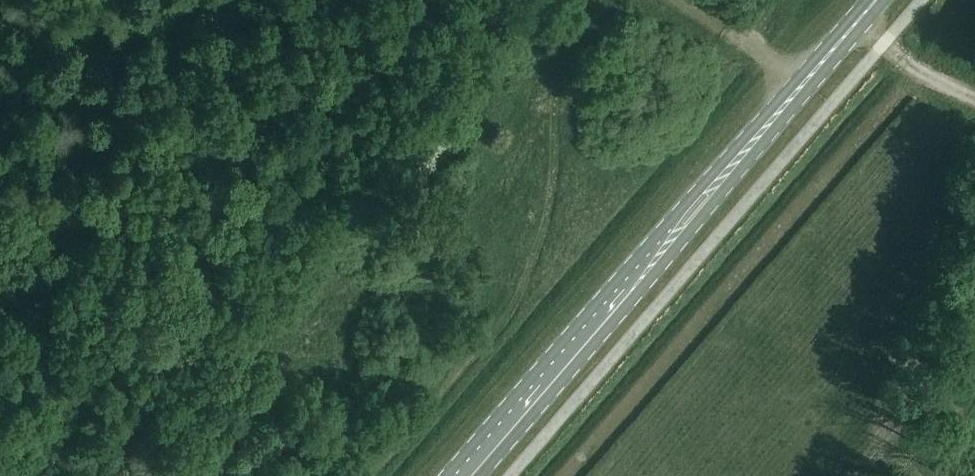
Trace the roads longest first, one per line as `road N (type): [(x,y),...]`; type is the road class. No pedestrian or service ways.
road 1 (primary): [(463,475),(875,0)]
road 2 (track): [(672,0),(806,79)]

